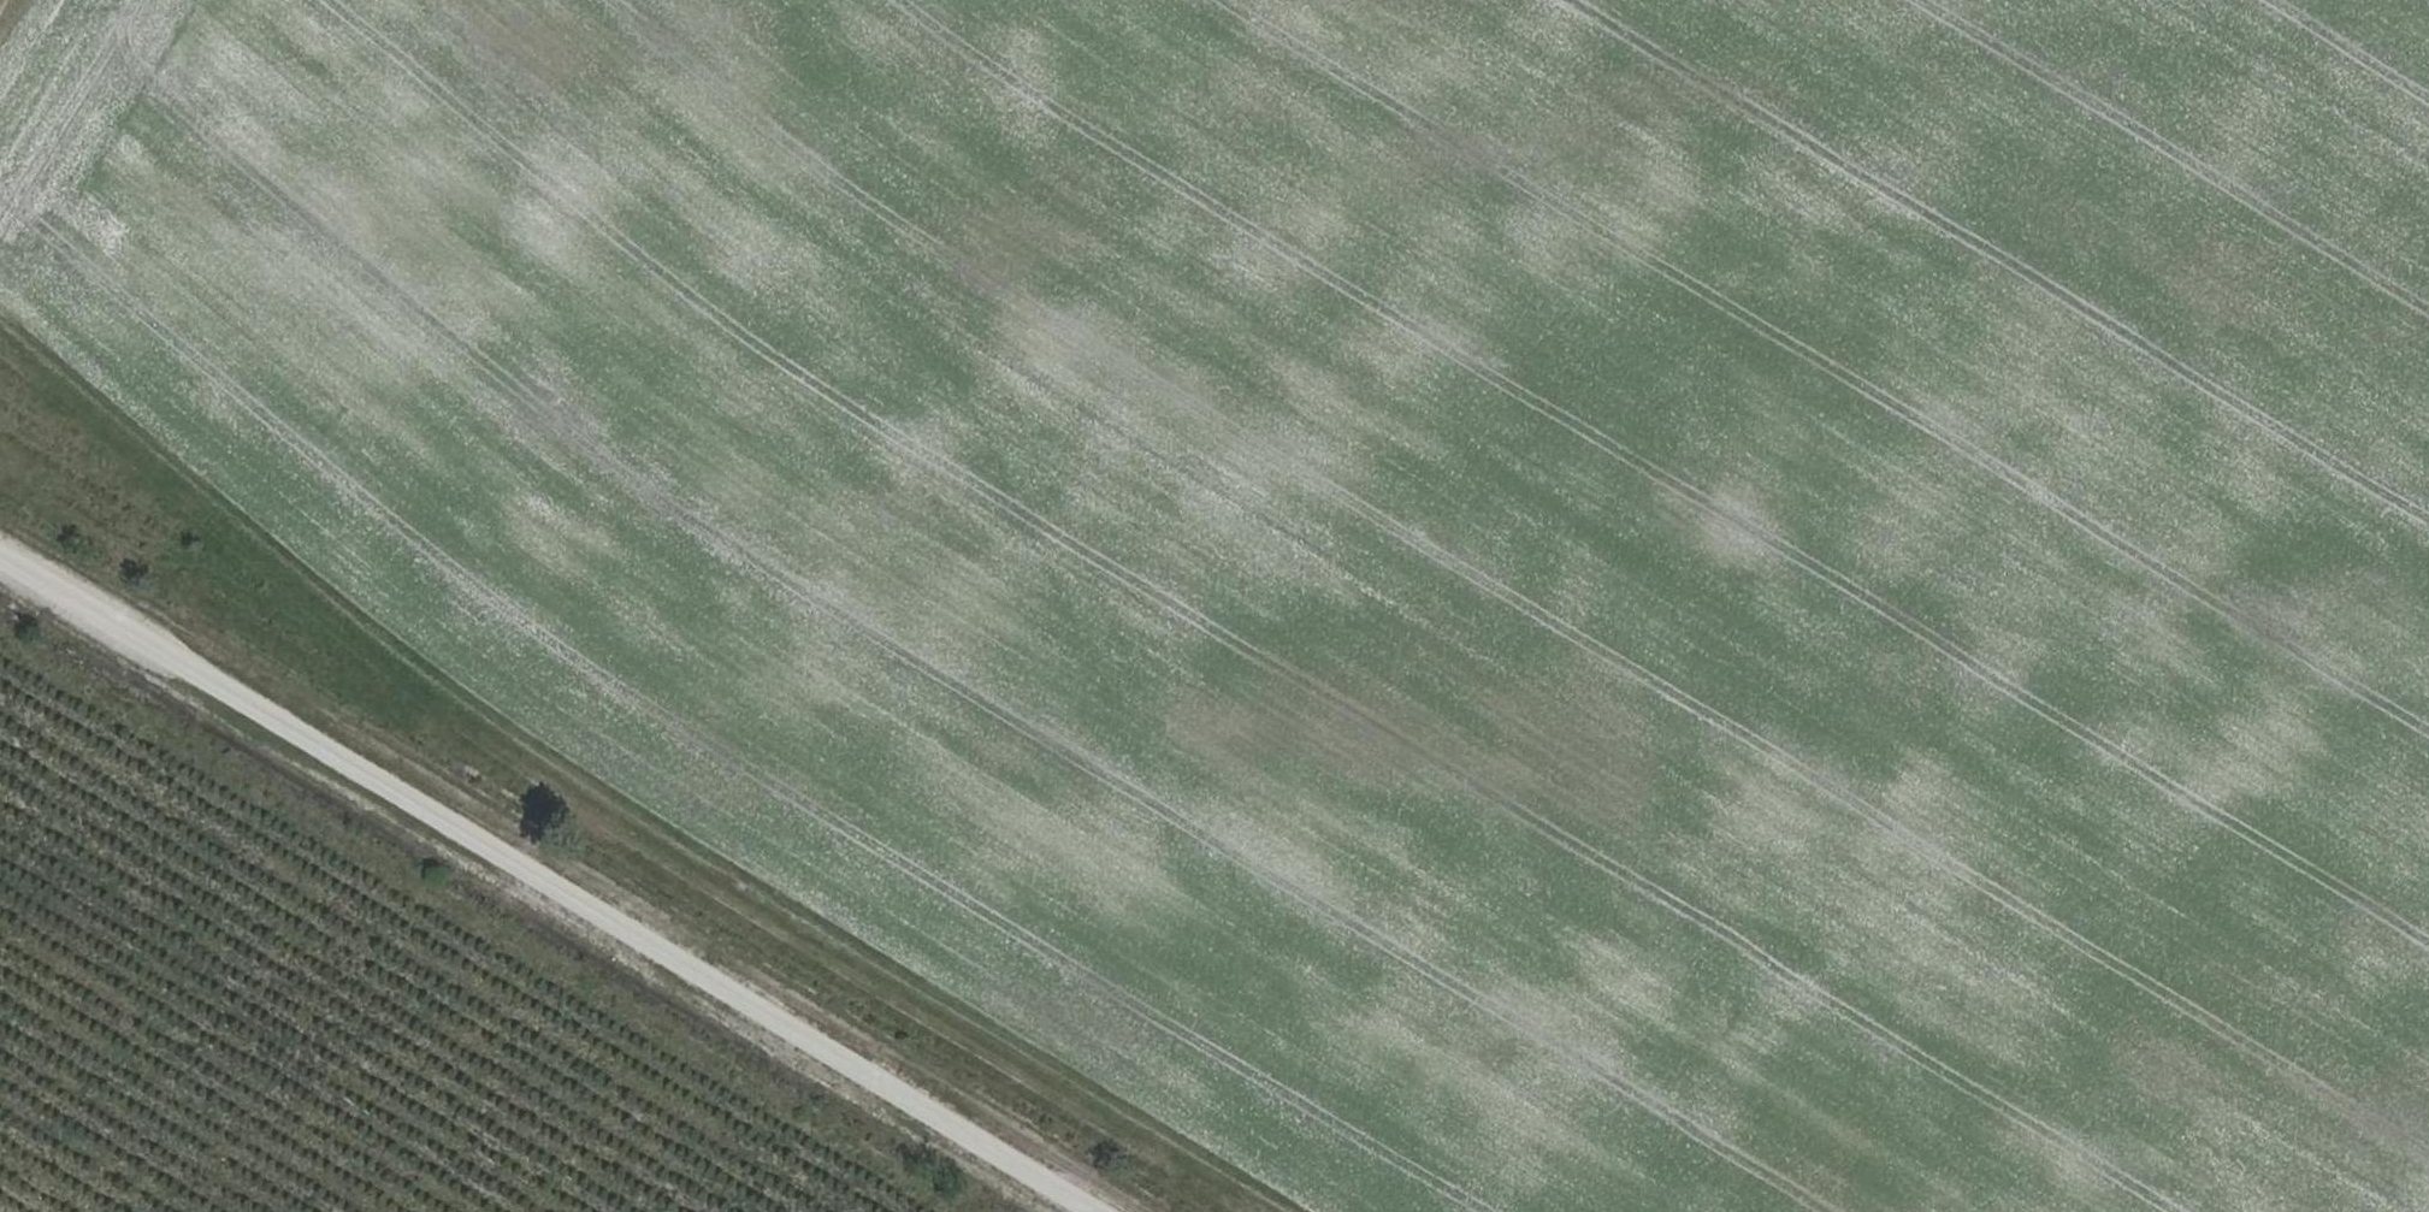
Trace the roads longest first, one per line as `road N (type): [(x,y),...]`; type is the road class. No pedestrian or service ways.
road 1 (track): [(0,547),(1118,1211)]

